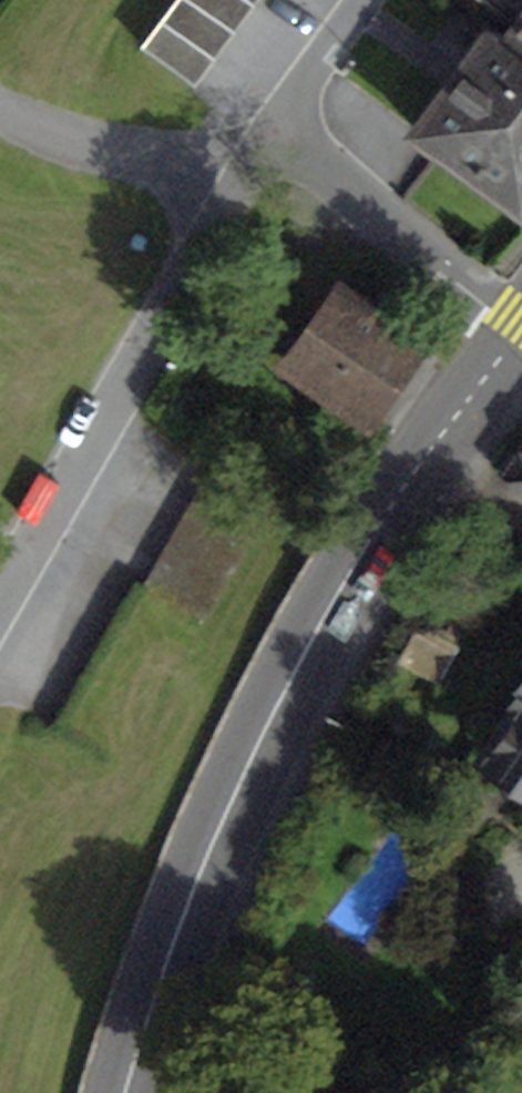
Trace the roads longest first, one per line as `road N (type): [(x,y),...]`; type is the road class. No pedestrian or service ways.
road 1 (primary): [(521,326),(367,552),(279,709),(217,842),(131,1092)]
road 2 (residential): [(272,145),(0,595)]
road 3 (residential): [(521,317),(272,145)]
road 4 (residential): [(272,145),(157,154),(74,142),(0,111)]
road 5 (residential): [(364,0),(272,145)]

